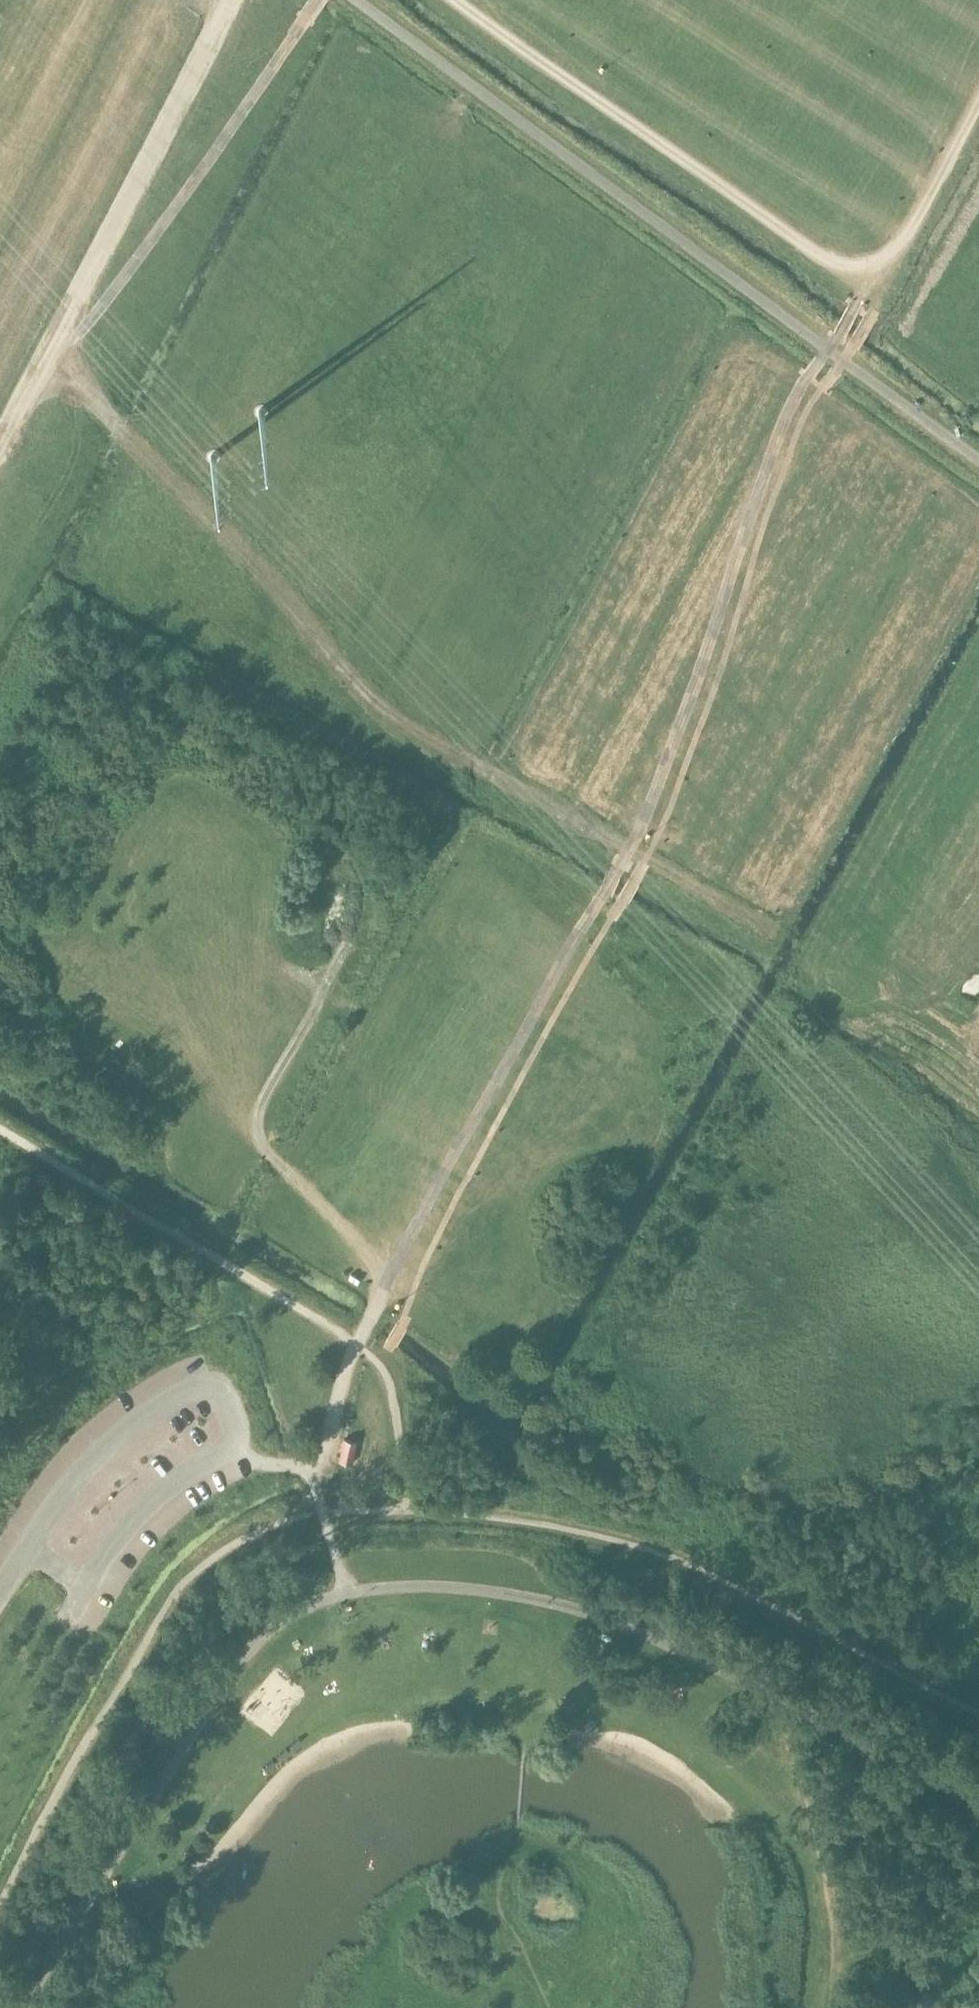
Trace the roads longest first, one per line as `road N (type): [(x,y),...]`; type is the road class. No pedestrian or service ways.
road 1 (track): [(978,105),(905,238),(866,265),(836,261),(457,0)]
road 2 (track): [(0,443),(233,0)]

